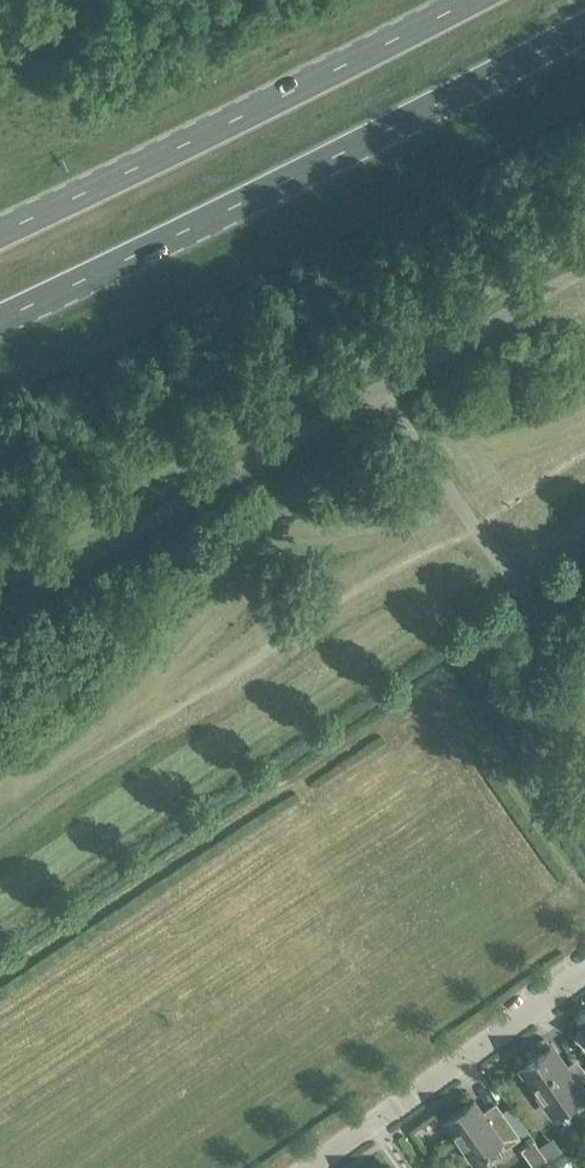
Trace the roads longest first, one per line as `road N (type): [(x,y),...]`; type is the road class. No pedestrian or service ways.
road 1 (trunk): [(0,324),(584,28)]
road 2 (trunk): [(469,0),(0,236)]
road 3 (residential): [(312,1167),(584,976)]

